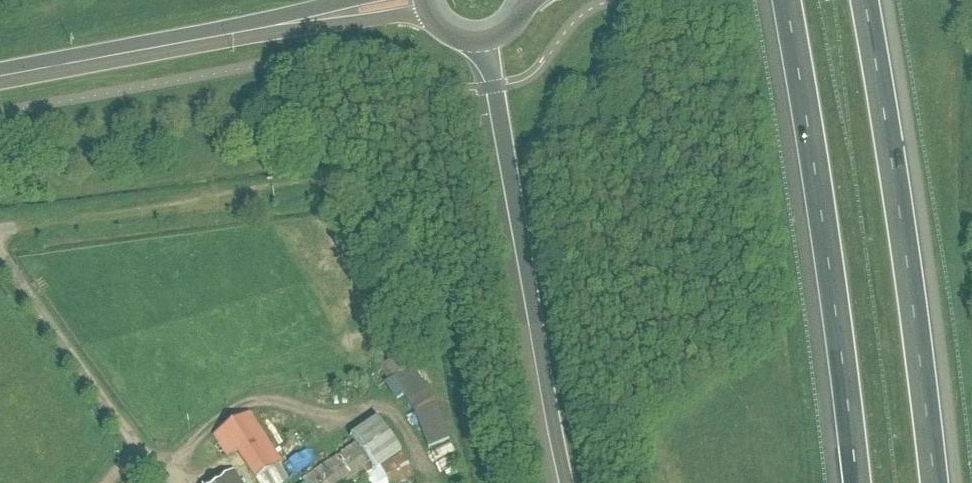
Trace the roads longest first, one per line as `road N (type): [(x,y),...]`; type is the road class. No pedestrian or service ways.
road 1 (track): [(499,482),(443,304),(354,184),(15,229)]
road 2 (motorway): [(787,0),(856,482)]
road 3 (motorway): [(933,482),(865,0)]
road 4 (motorway): [(484,44),(565,482)]
road 5 (tertiary): [(0,79),(282,26)]
road 6 (tertiary): [(282,26),(428,17)]

